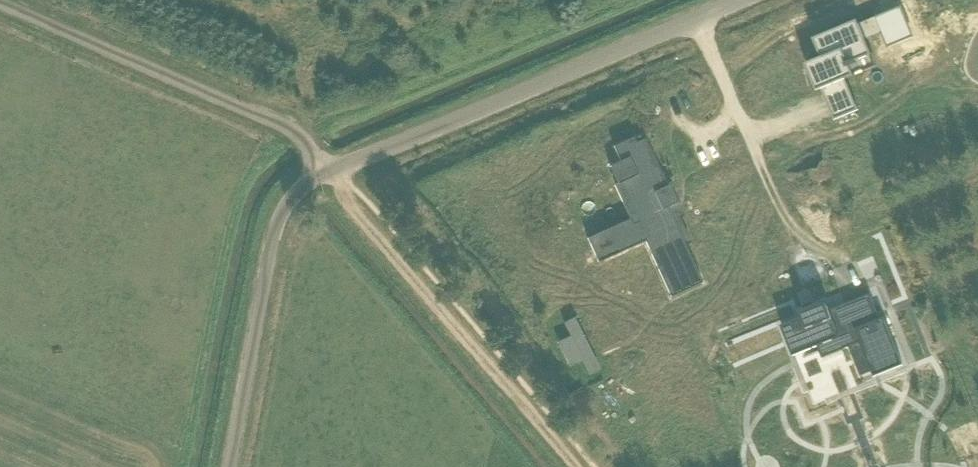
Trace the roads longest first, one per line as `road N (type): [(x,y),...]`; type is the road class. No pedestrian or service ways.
road 1 (unclassified): [(329,170),(745,0)]
road 2 (track): [(329,170),(582,466)]
road 3 (unclassified): [(329,170),(302,139),(0,3)]
road 4 (unclassified): [(230,466),(275,239),(294,189),(329,170)]

